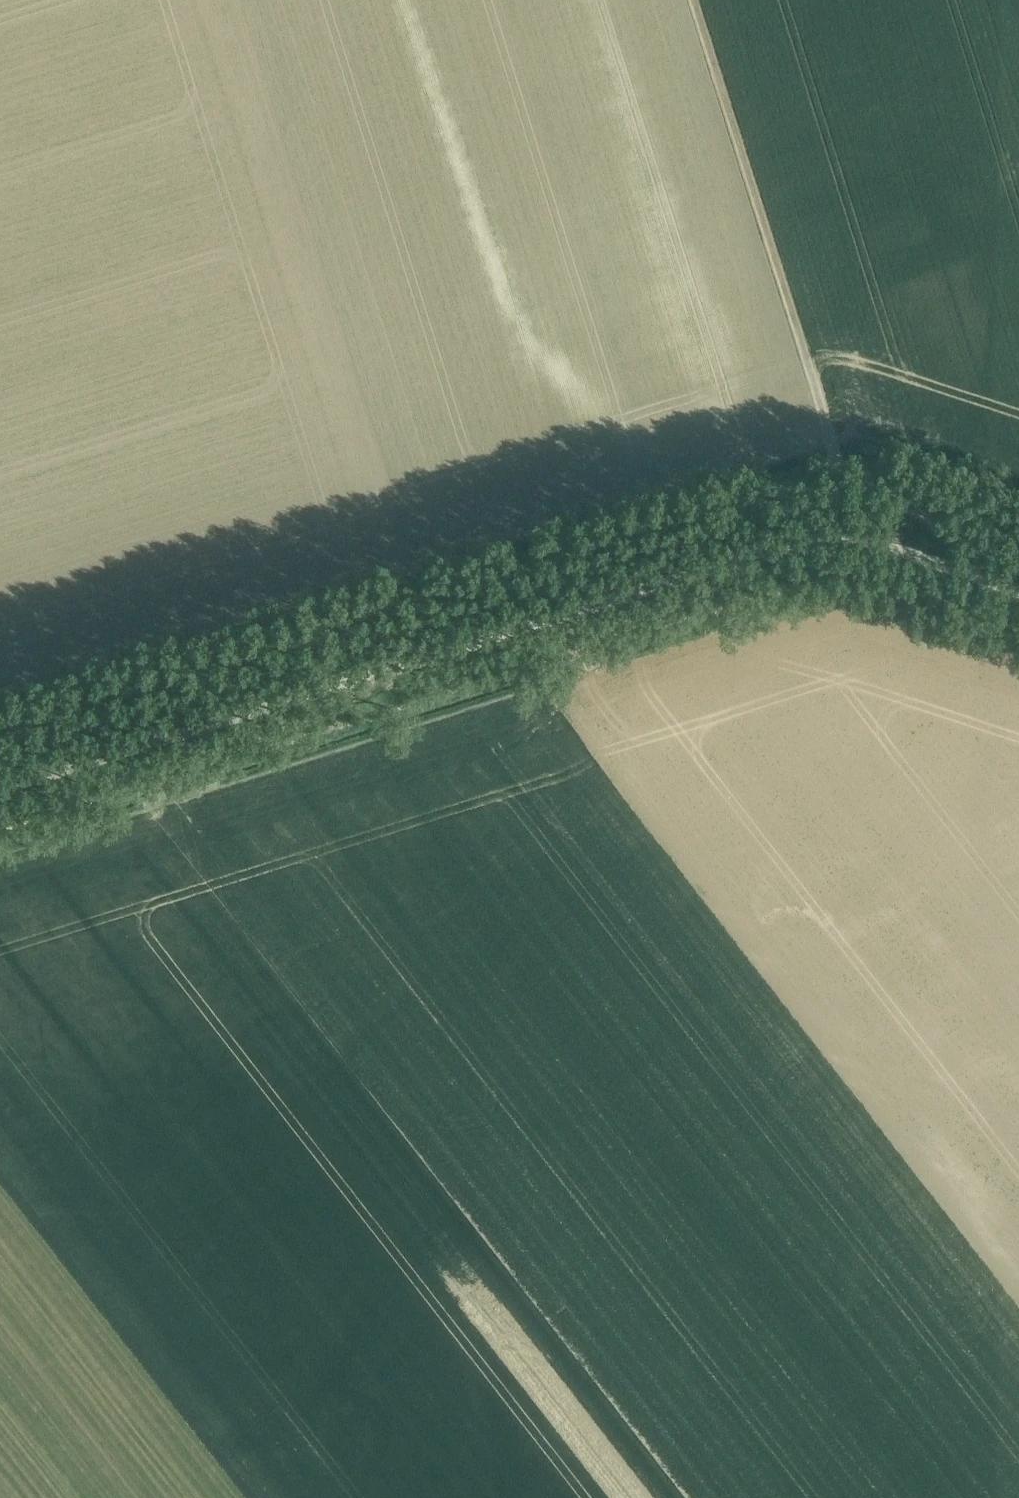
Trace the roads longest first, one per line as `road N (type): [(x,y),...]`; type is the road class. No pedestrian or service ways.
road 1 (unclassified): [(1018,589),(905,551),(814,536),(0,790)]
road 2 (track): [(831,470),(686,0)]

